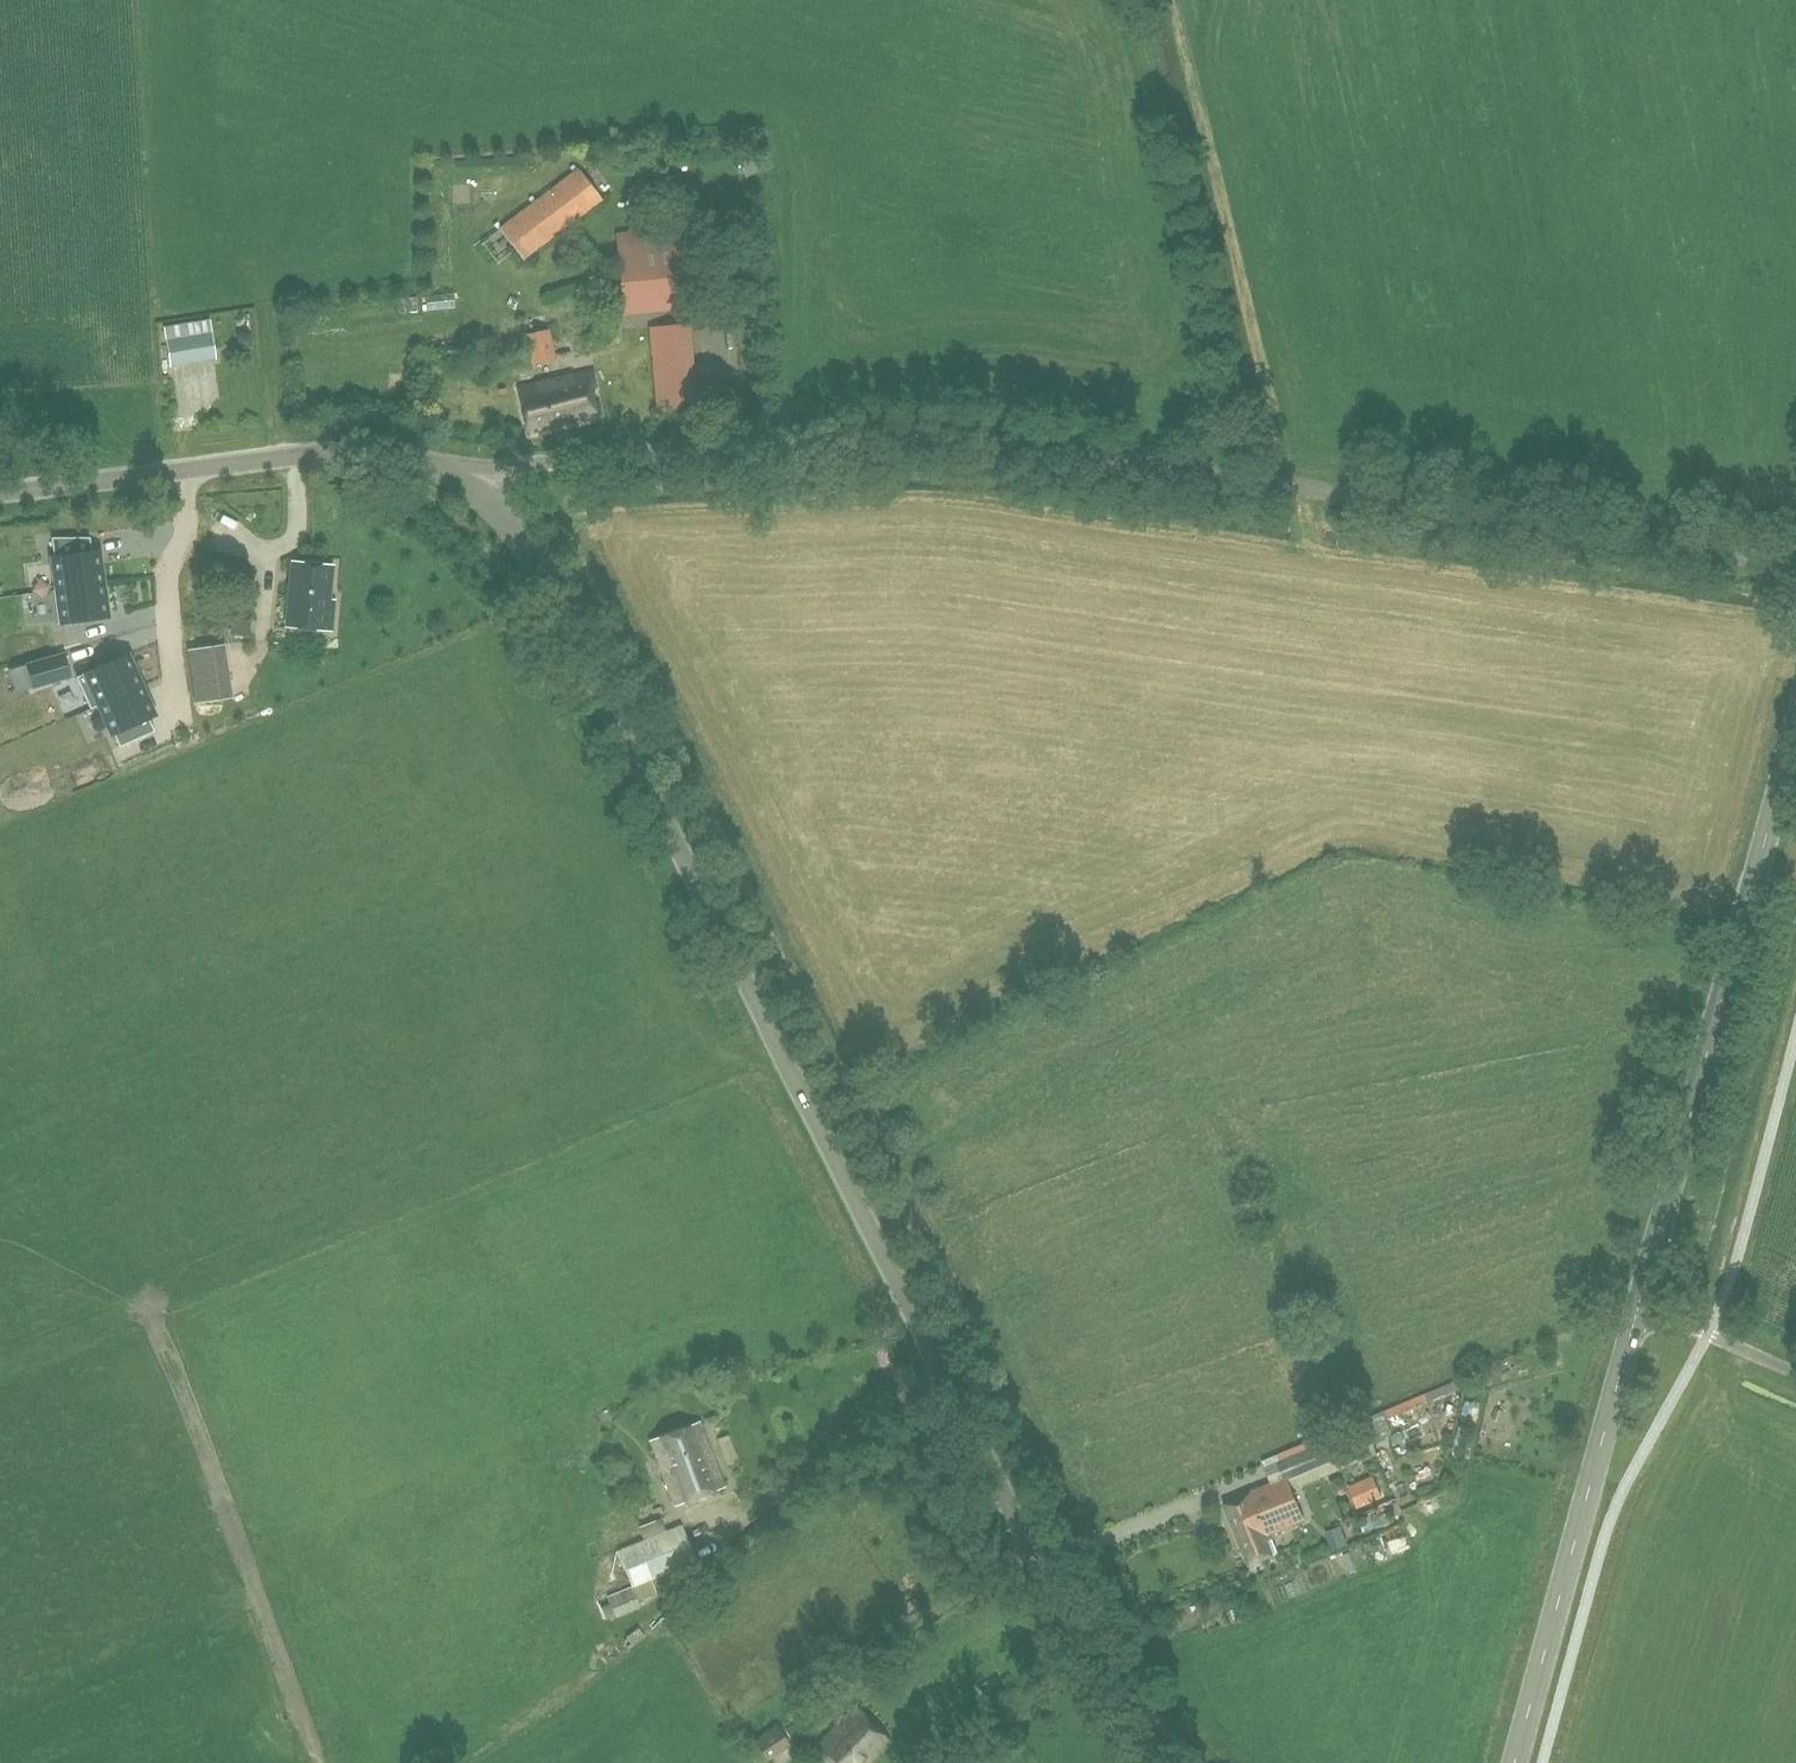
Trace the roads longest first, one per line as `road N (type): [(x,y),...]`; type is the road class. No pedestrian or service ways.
road 1 (unclassified): [(1186,1762),(1056,1597),(545,581),(468,473)]
road 2 (unclassified): [(1795,565),(953,436),(611,455),(468,473)]
road 3 (tertiary): [(1795,725),(1514,1762)]
road 4 (unclassified): [(180,472),(371,452),(468,473)]
road 5 (unclassified): [(181,727),(166,578),(186,529),(180,472)]
road 6 (track): [(1032,1552),(841,1670)]
road 7 (unclassified): [(0,493),(180,472)]

